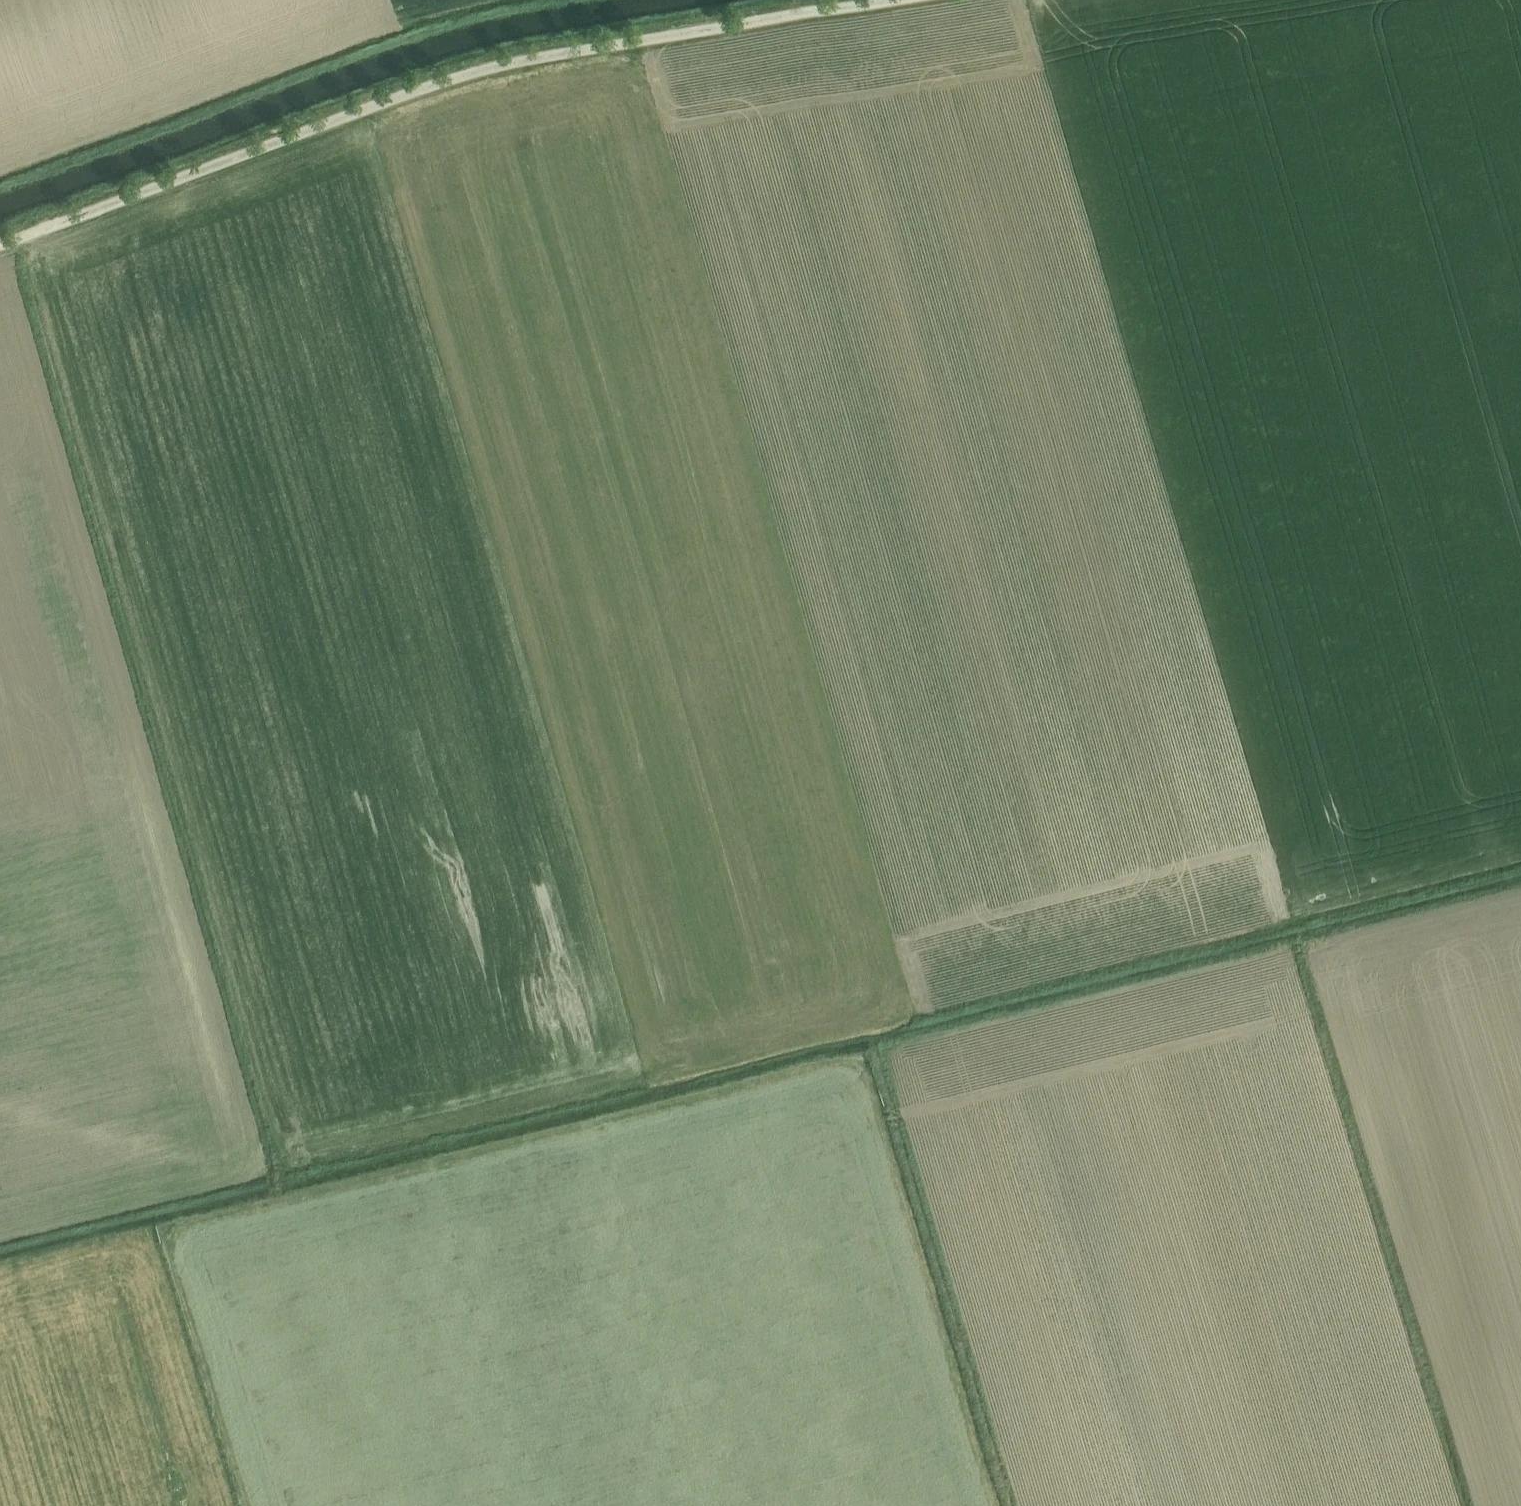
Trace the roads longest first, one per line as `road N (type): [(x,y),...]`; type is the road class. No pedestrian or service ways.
road 1 (unclassified): [(0,249),(549,55),(889,0)]

